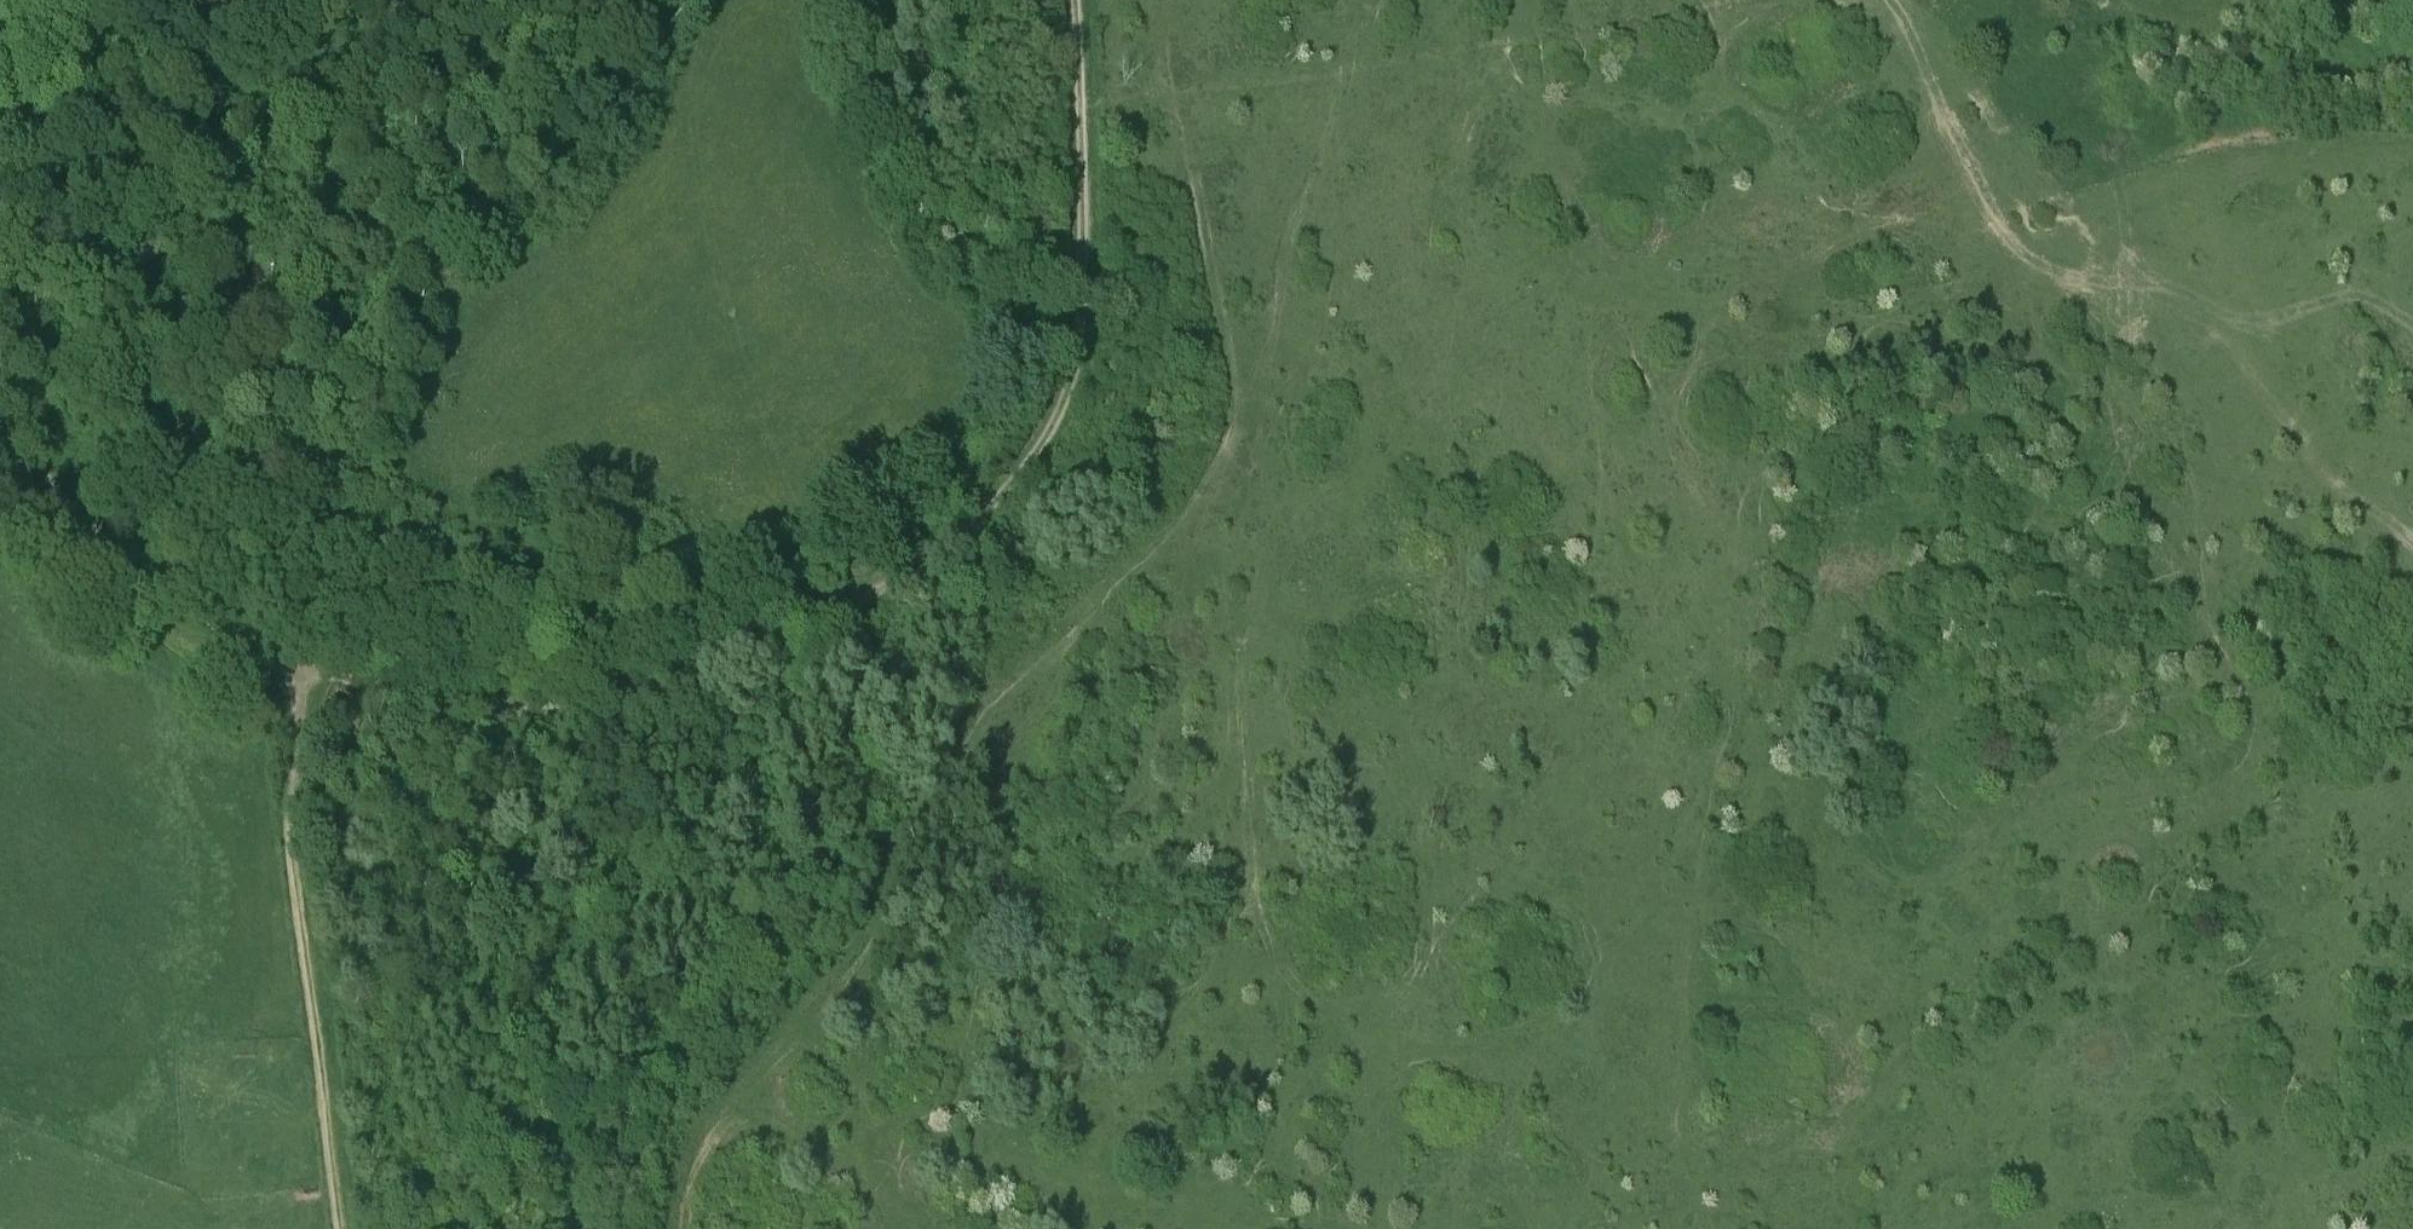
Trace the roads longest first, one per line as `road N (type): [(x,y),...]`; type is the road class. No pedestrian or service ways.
road 1 (track): [(311,656),(518,710),(603,708),(762,669),(886,618),(973,550),(1043,450),(1074,336),(1064,0)]
road 2 (track): [(311,656),(294,720),(289,834),(341,1228)]
road 3 (track): [(0,421),(70,503),(164,573),(311,656)]

